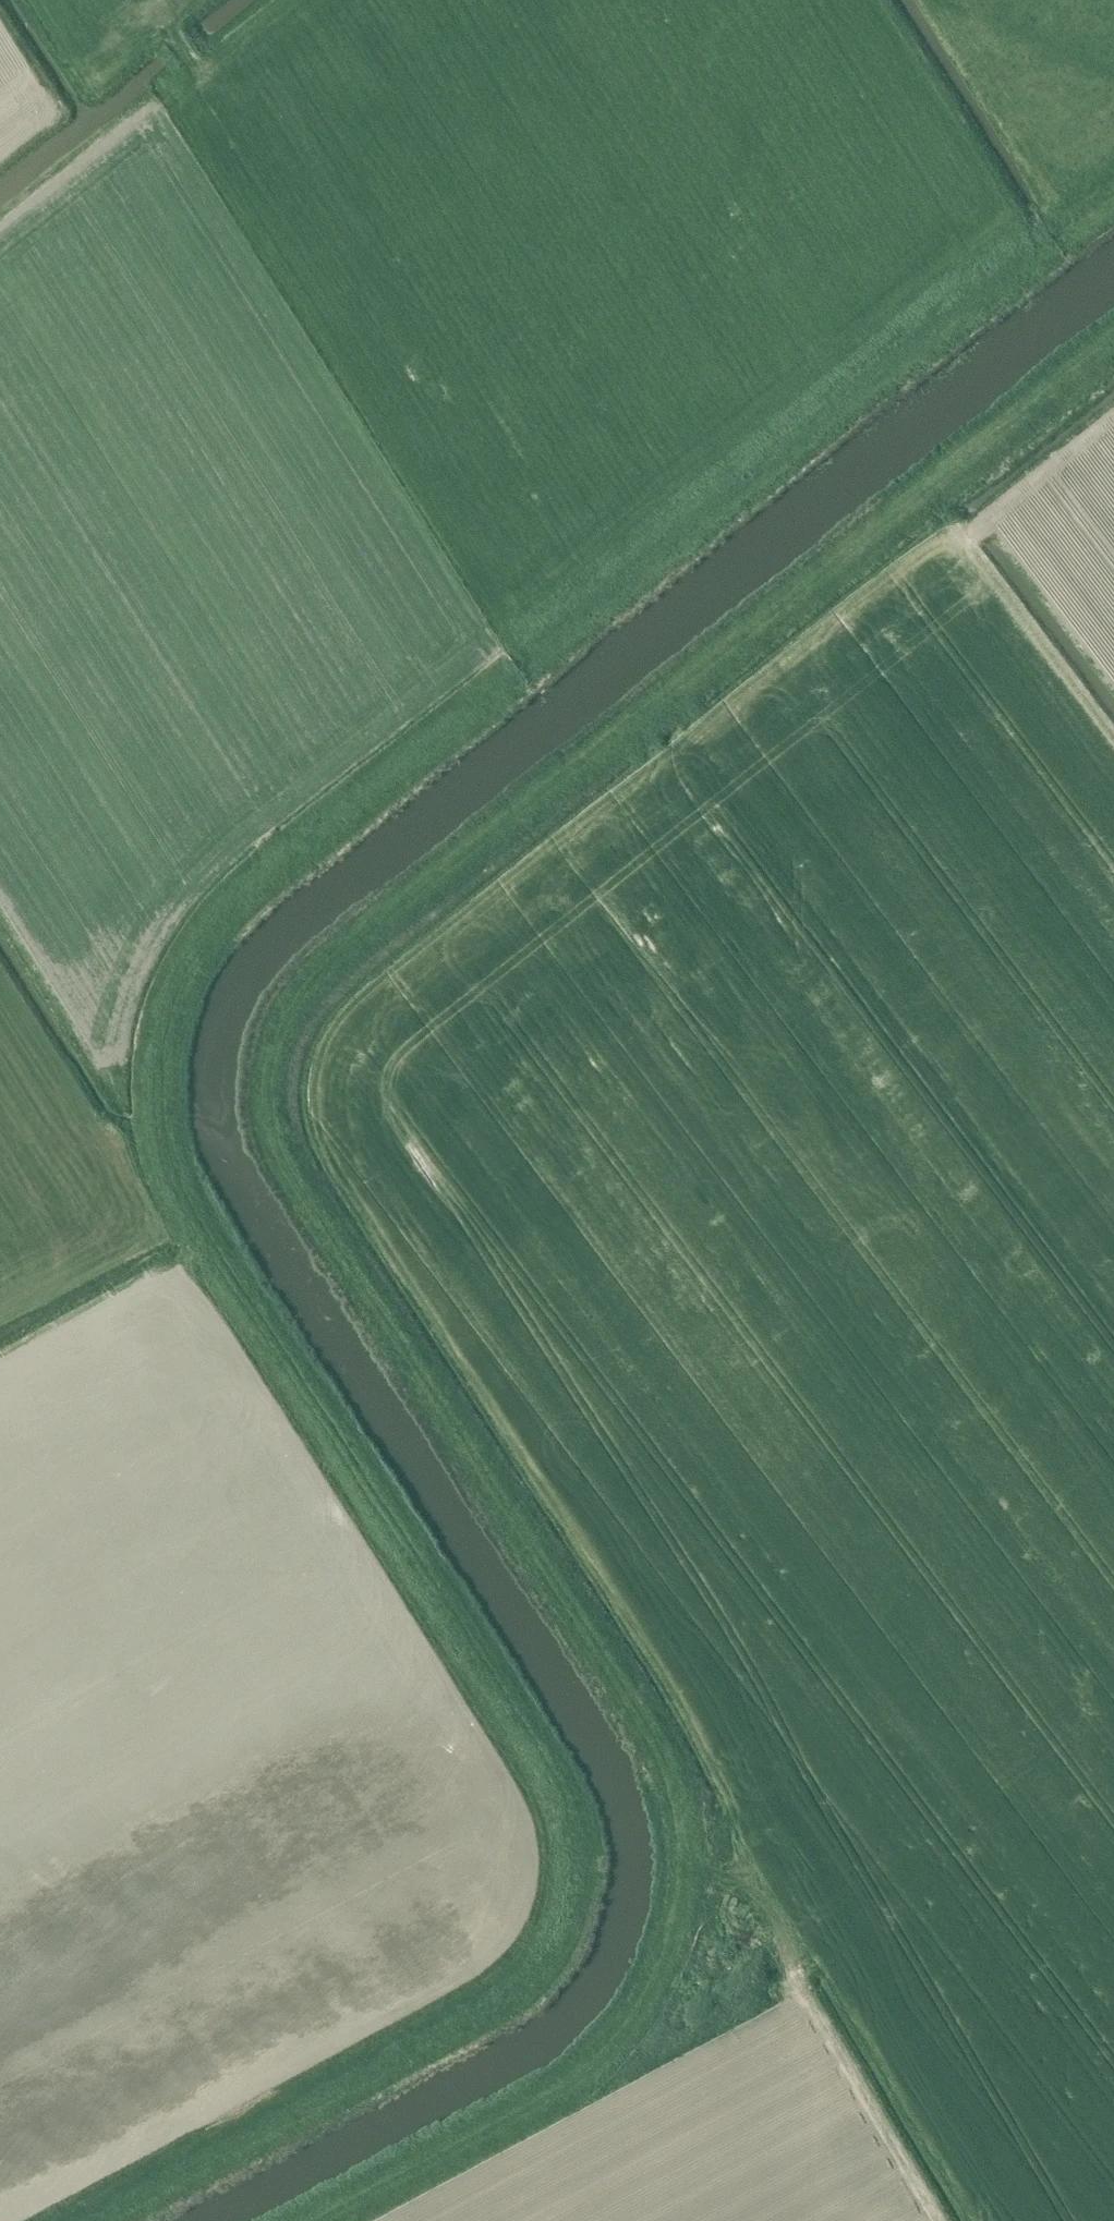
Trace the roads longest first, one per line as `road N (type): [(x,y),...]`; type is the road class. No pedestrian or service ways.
road 1 (track): [(1113,336),(339,947),(294,993),(264,1053),(259,1111),(276,1159),(613,1687),(666,1786),(672,1830),(670,1913),(621,2029),(574,2075),(303,2220)]
road 2 (track): [(570,1834),(570,1903),(544,1968),(481,2014),(92,2220)]

